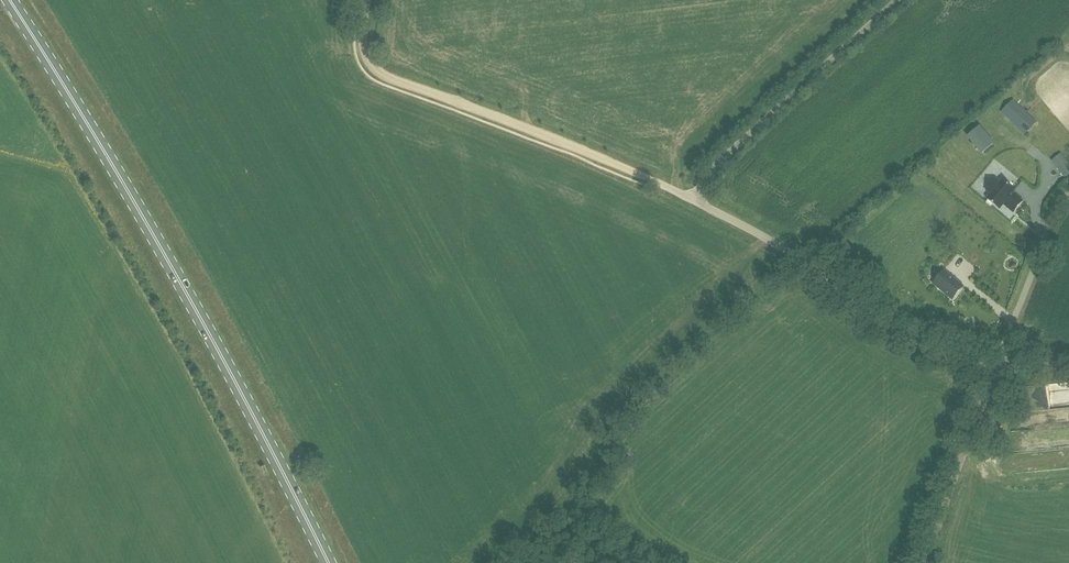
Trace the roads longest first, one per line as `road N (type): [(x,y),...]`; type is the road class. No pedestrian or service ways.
road 1 (primary): [(329,562),(179,275),(14,0)]
road 2 (track): [(370,0),(365,60),(381,74),(690,199)]
road 3 (unclassified): [(999,369),(902,339),(793,256),(690,199)]
road 4 (track): [(999,369),(927,562)]
road 5 (unclassified): [(999,369),(1058,204),(1068,194)]

